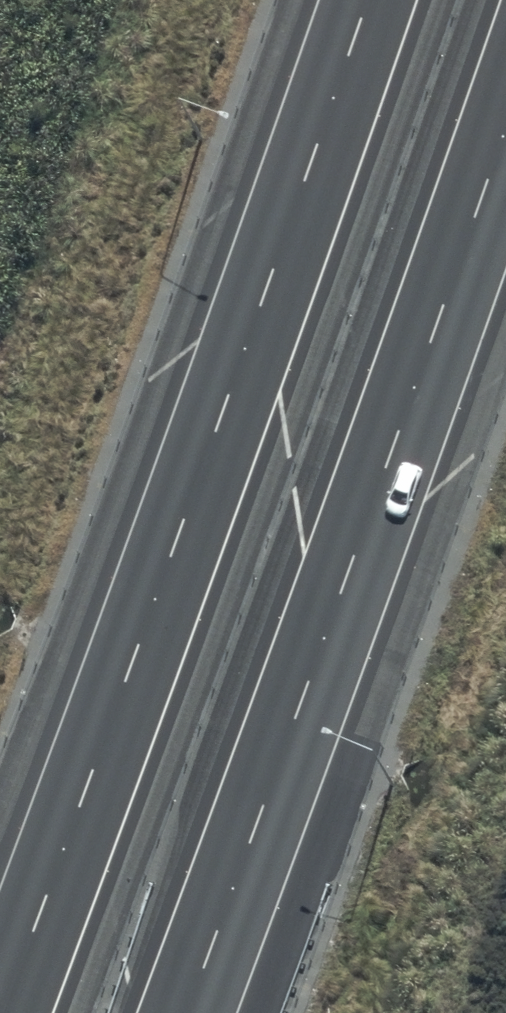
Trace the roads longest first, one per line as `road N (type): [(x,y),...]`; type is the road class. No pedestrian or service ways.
road 1 (motorway): [(1,1012),(367,0)]
road 2 (motorway): [(505,123),(189,1012)]

